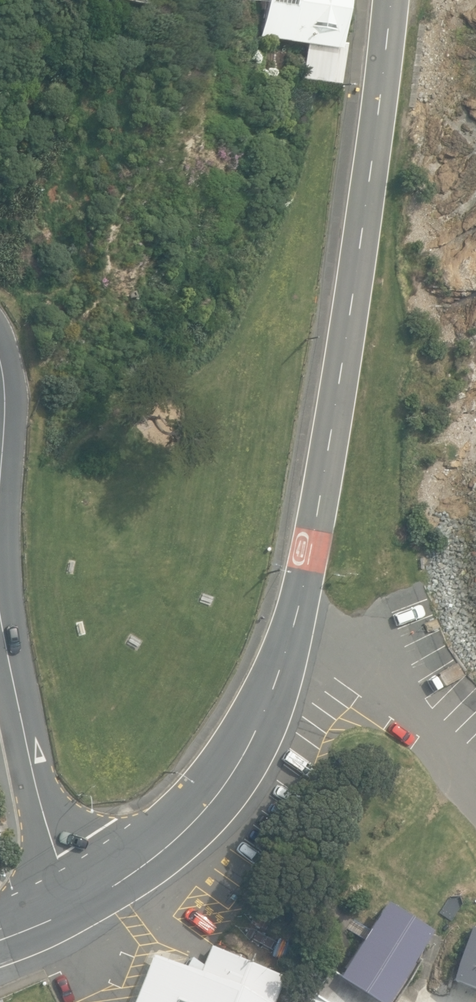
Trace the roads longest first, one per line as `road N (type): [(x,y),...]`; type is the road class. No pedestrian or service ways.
road 1 (residential): [(391,0),(349,324),(312,550),(280,683),(235,774),(204,814),(139,869),(78,900)]
road 2 (tertiary): [(0,596),(42,804),(78,900)]

